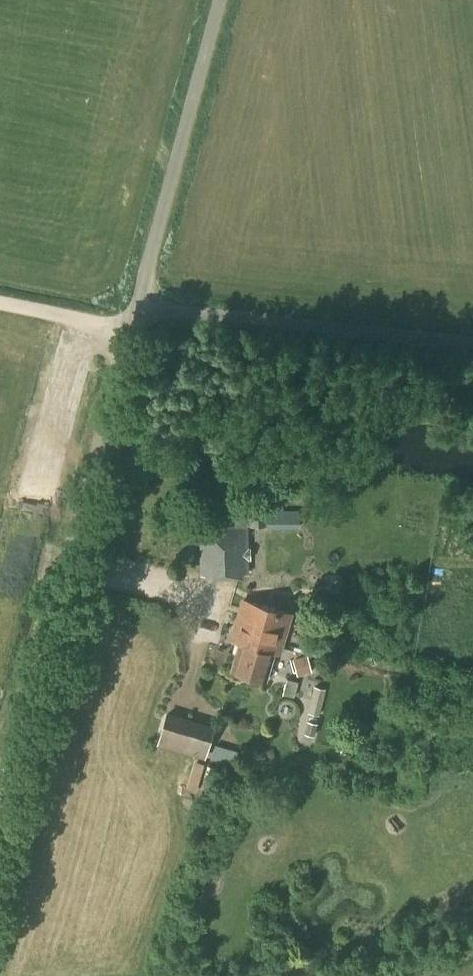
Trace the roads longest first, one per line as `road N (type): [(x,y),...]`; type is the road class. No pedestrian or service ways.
road 1 (unclassified): [(0,803),(137,299)]
road 2 (unclassified): [(472,335),(137,299)]
road 3 (unclassified): [(137,299),(217,0)]

